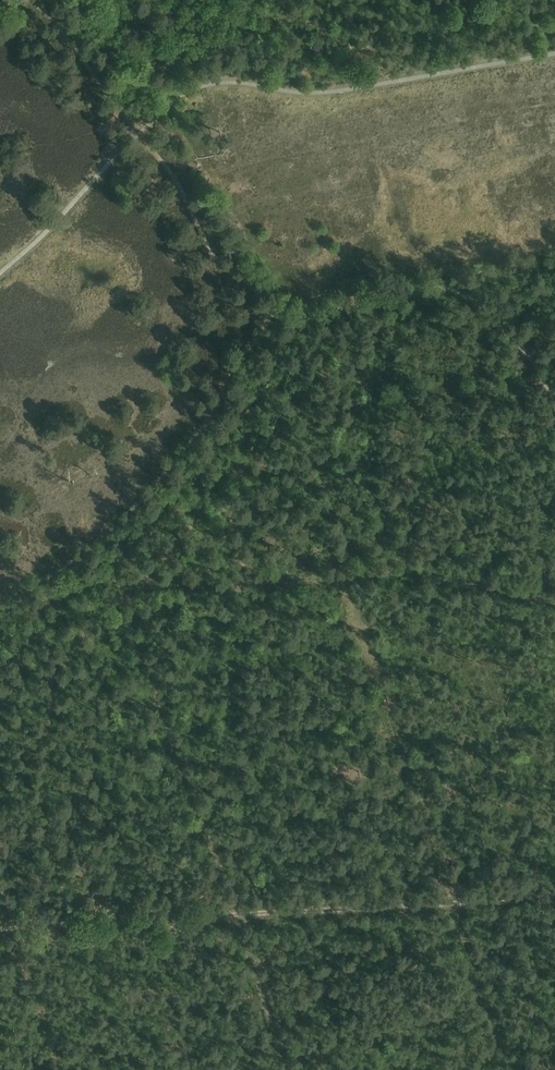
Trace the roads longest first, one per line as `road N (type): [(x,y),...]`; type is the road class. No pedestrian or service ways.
road 1 (track): [(554,889),(451,905),(0,929)]
road 2 (track): [(272,311),(204,424),(152,491),(70,564),(0,597)]
road 3 (track): [(272,311),(225,274),(180,183),(34,0)]
road 4 (track): [(554,405),(527,352),(455,290),(423,289),(334,310),(272,311)]

